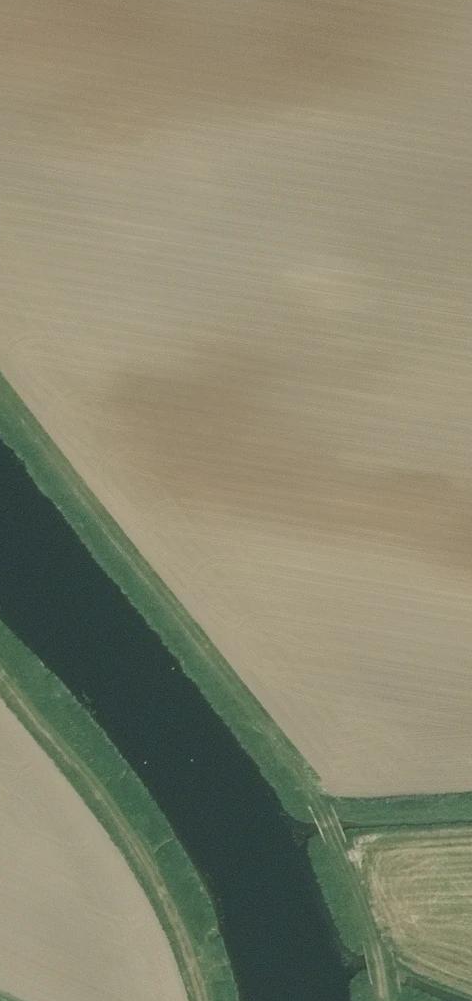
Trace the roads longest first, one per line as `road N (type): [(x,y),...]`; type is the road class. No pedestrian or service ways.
road 1 (track): [(195,1000),(167,917),(105,813),(0,695)]

